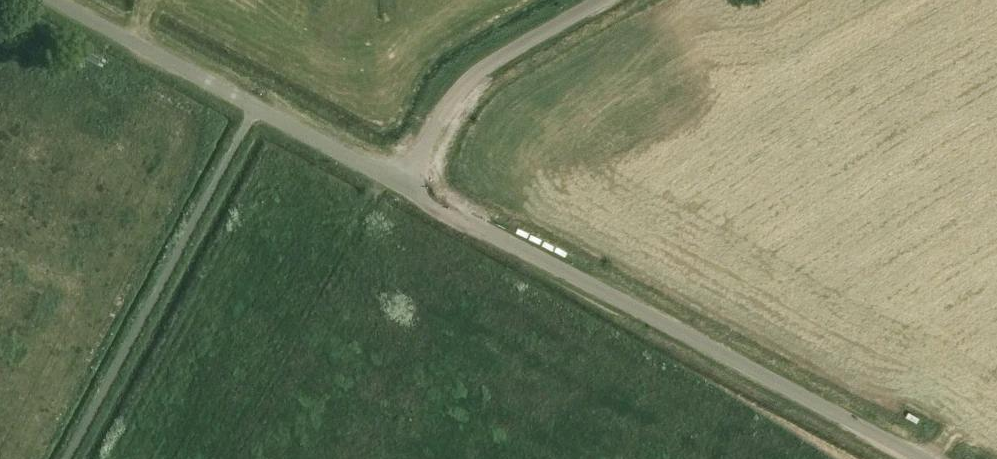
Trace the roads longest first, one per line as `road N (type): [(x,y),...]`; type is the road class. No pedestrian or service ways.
road 1 (unclassified): [(921,458),(406,182)]
road 2 (unclassified): [(406,182),(53,0)]
road 3 (unclassified): [(406,182),(454,97),(481,69),(597,0)]

